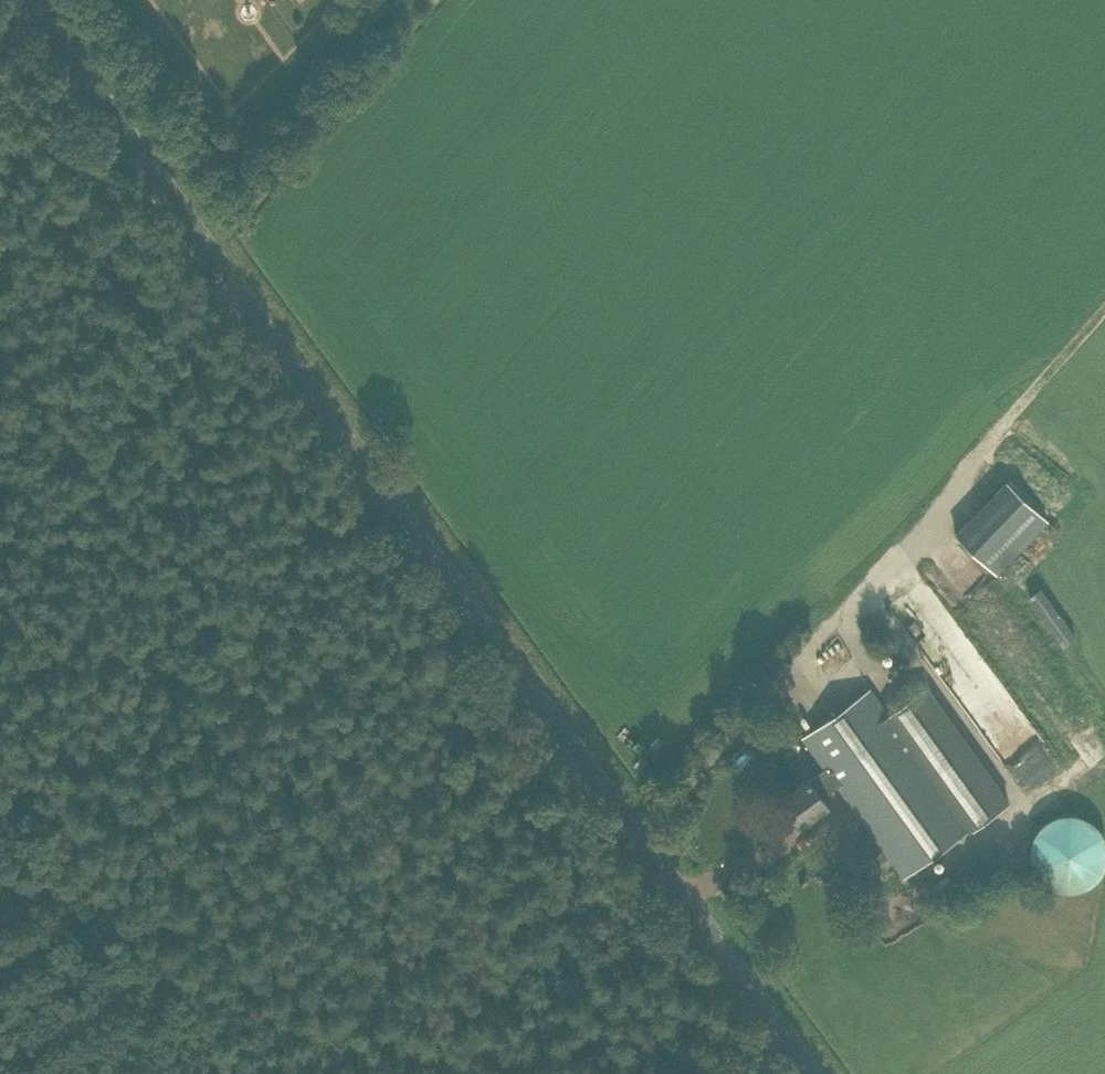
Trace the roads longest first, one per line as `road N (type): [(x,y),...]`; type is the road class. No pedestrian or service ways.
road 1 (secondary): [(807,1073),(25,0)]
road 2 (track): [(637,838),(1104,309)]
road 3 (track): [(204,1073),(0,786)]

